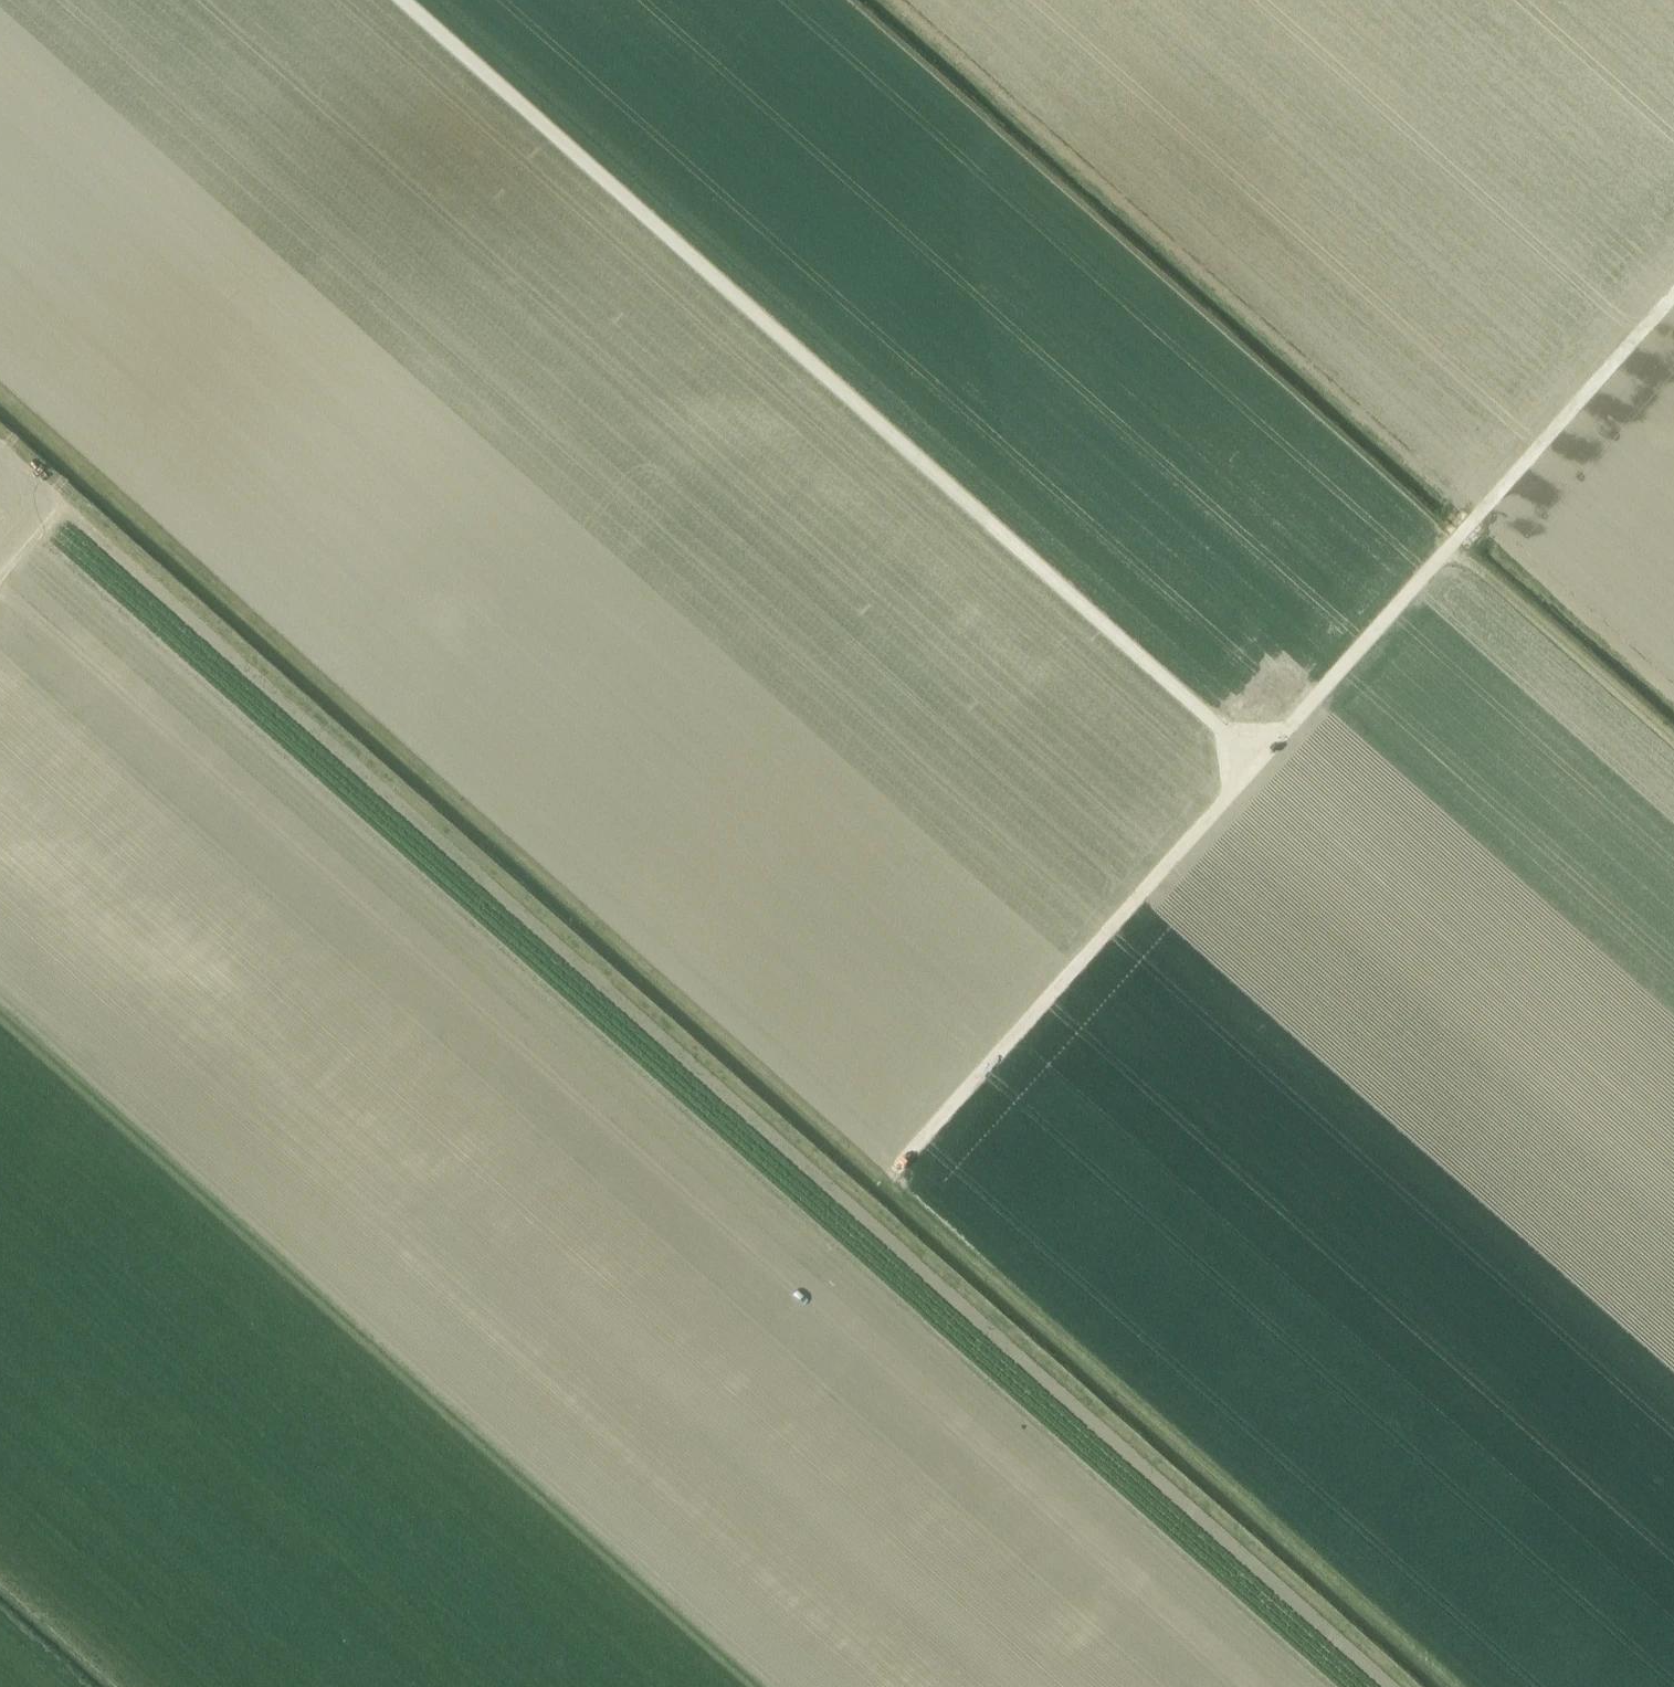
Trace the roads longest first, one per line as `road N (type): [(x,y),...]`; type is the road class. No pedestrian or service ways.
road 1 (track): [(404,0),(1258,761),(1673,294)]
road 2 (track): [(1258,761),(895,1169)]

